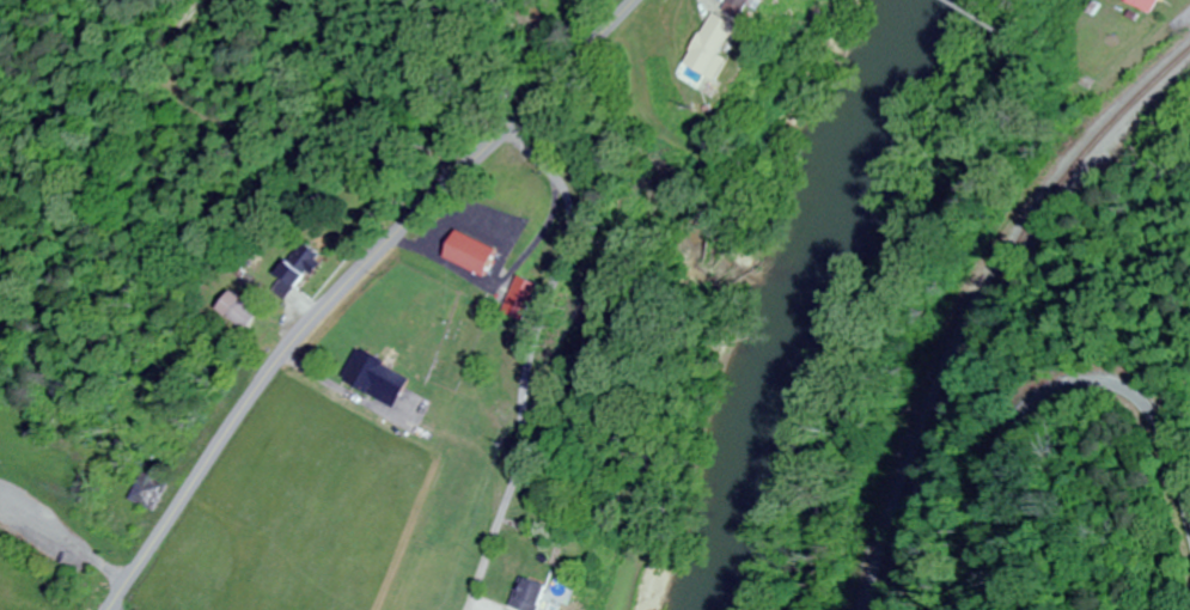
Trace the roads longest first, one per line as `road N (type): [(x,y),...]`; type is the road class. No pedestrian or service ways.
road 1 (secondary): [(113,609),(300,340),(563,78)]
road 2 (secondary): [(945,609),(996,434),(1024,403),(1045,394),(1098,382),(1123,388),(1146,417),(1189,529)]

